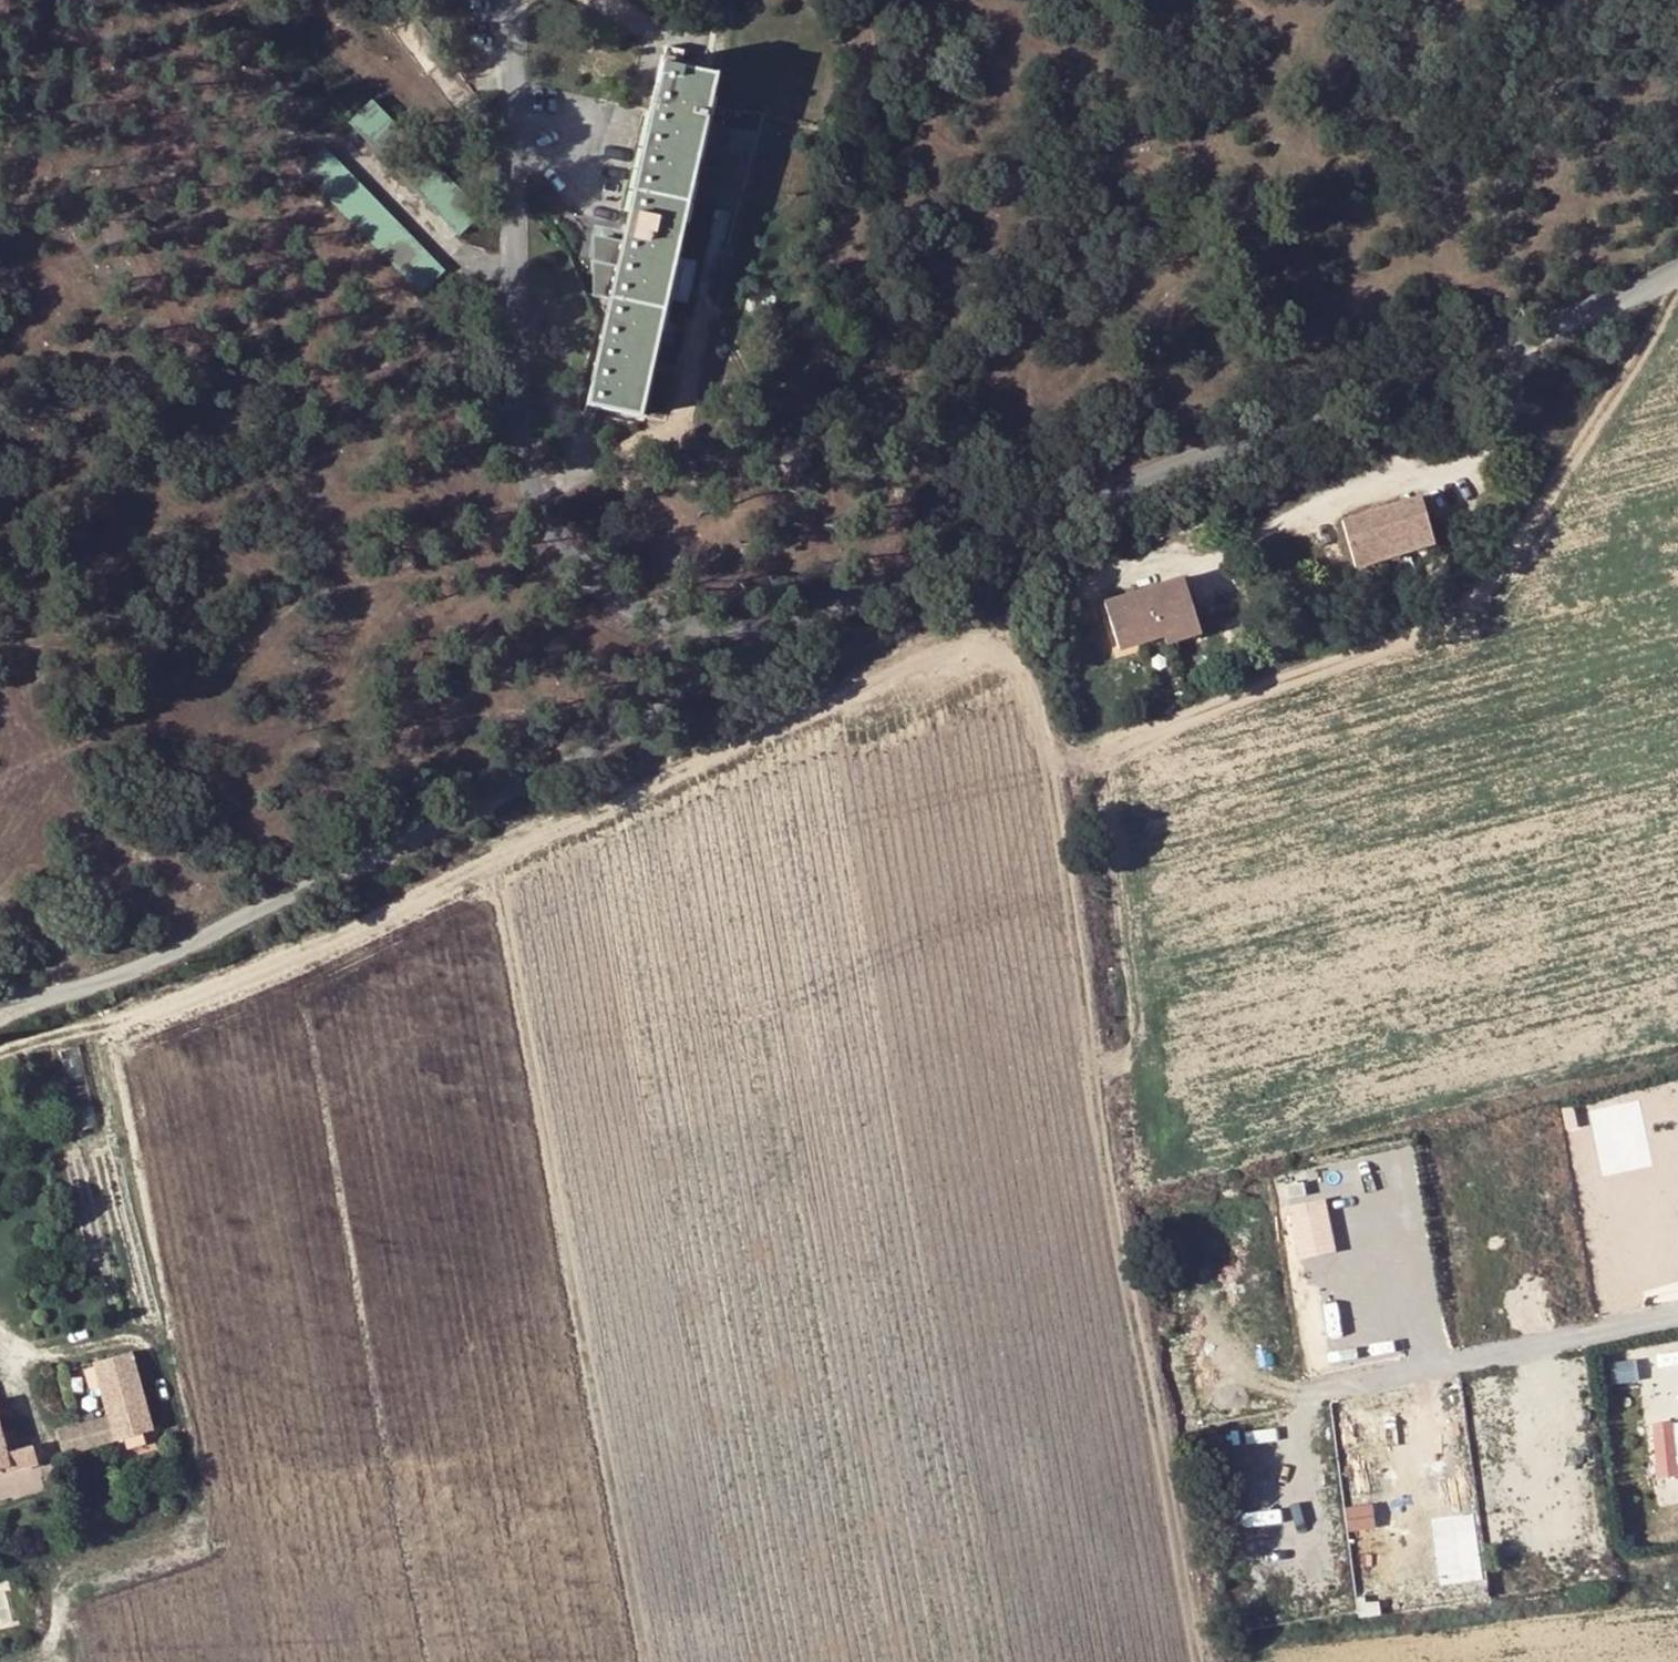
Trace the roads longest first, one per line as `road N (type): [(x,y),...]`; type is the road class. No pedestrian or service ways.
road 1 (unclassified): [(1677,277),(1138,493),(628,739)]
road 2 (unclassified): [(517,0),(533,514),(593,588),(628,739)]
road 3 (unclassified): [(628,739),(169,950),(46,993),(0,997)]

